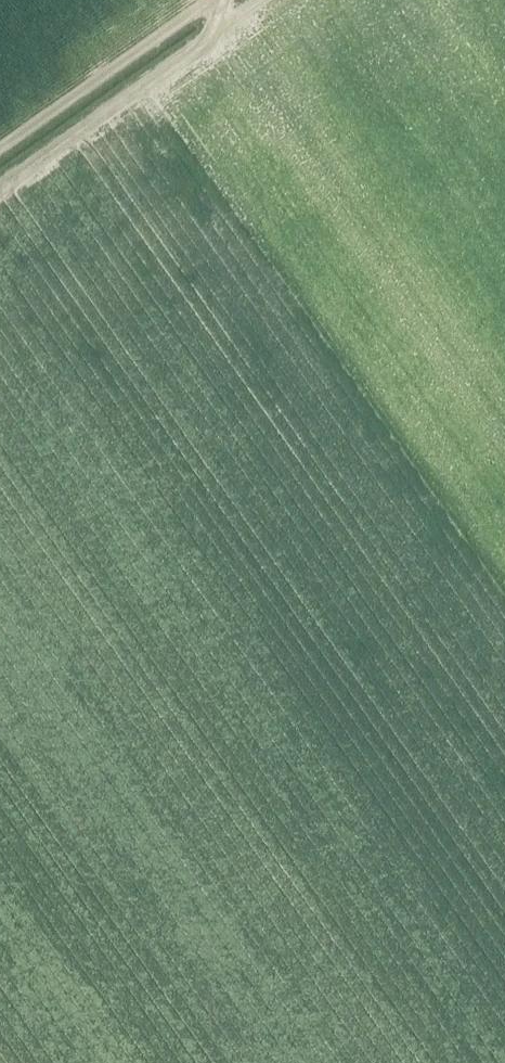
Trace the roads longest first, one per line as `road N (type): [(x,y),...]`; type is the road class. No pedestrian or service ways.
road 1 (track): [(204,0),(0,145)]

